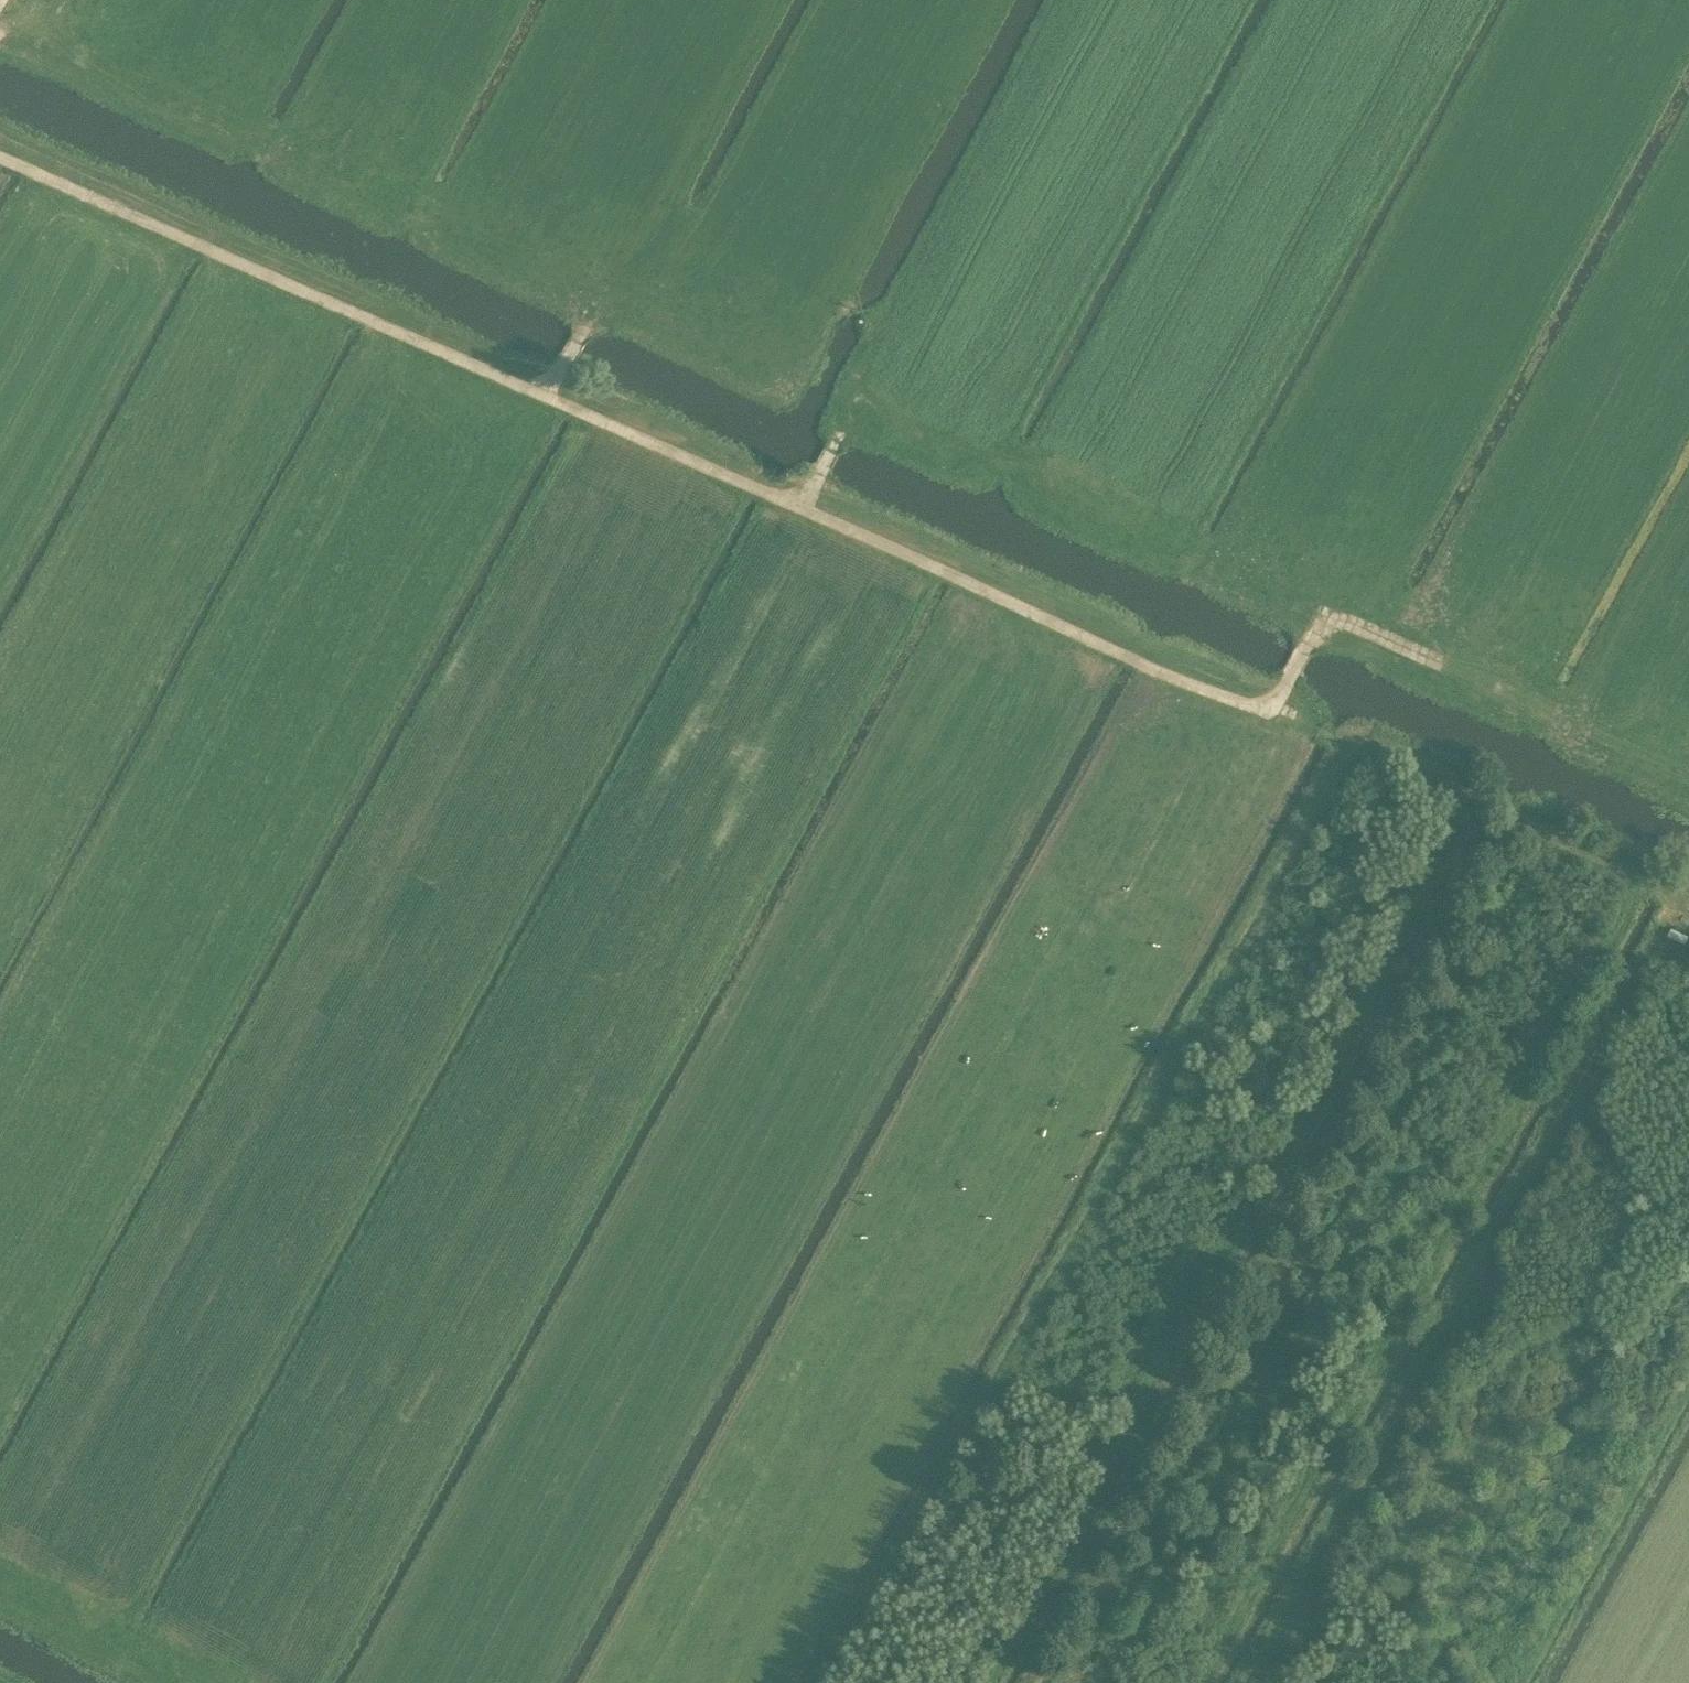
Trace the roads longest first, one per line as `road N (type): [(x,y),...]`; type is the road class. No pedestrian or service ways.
road 1 (track): [(1318,637),(1279,703),(1249,707),(0,156)]

